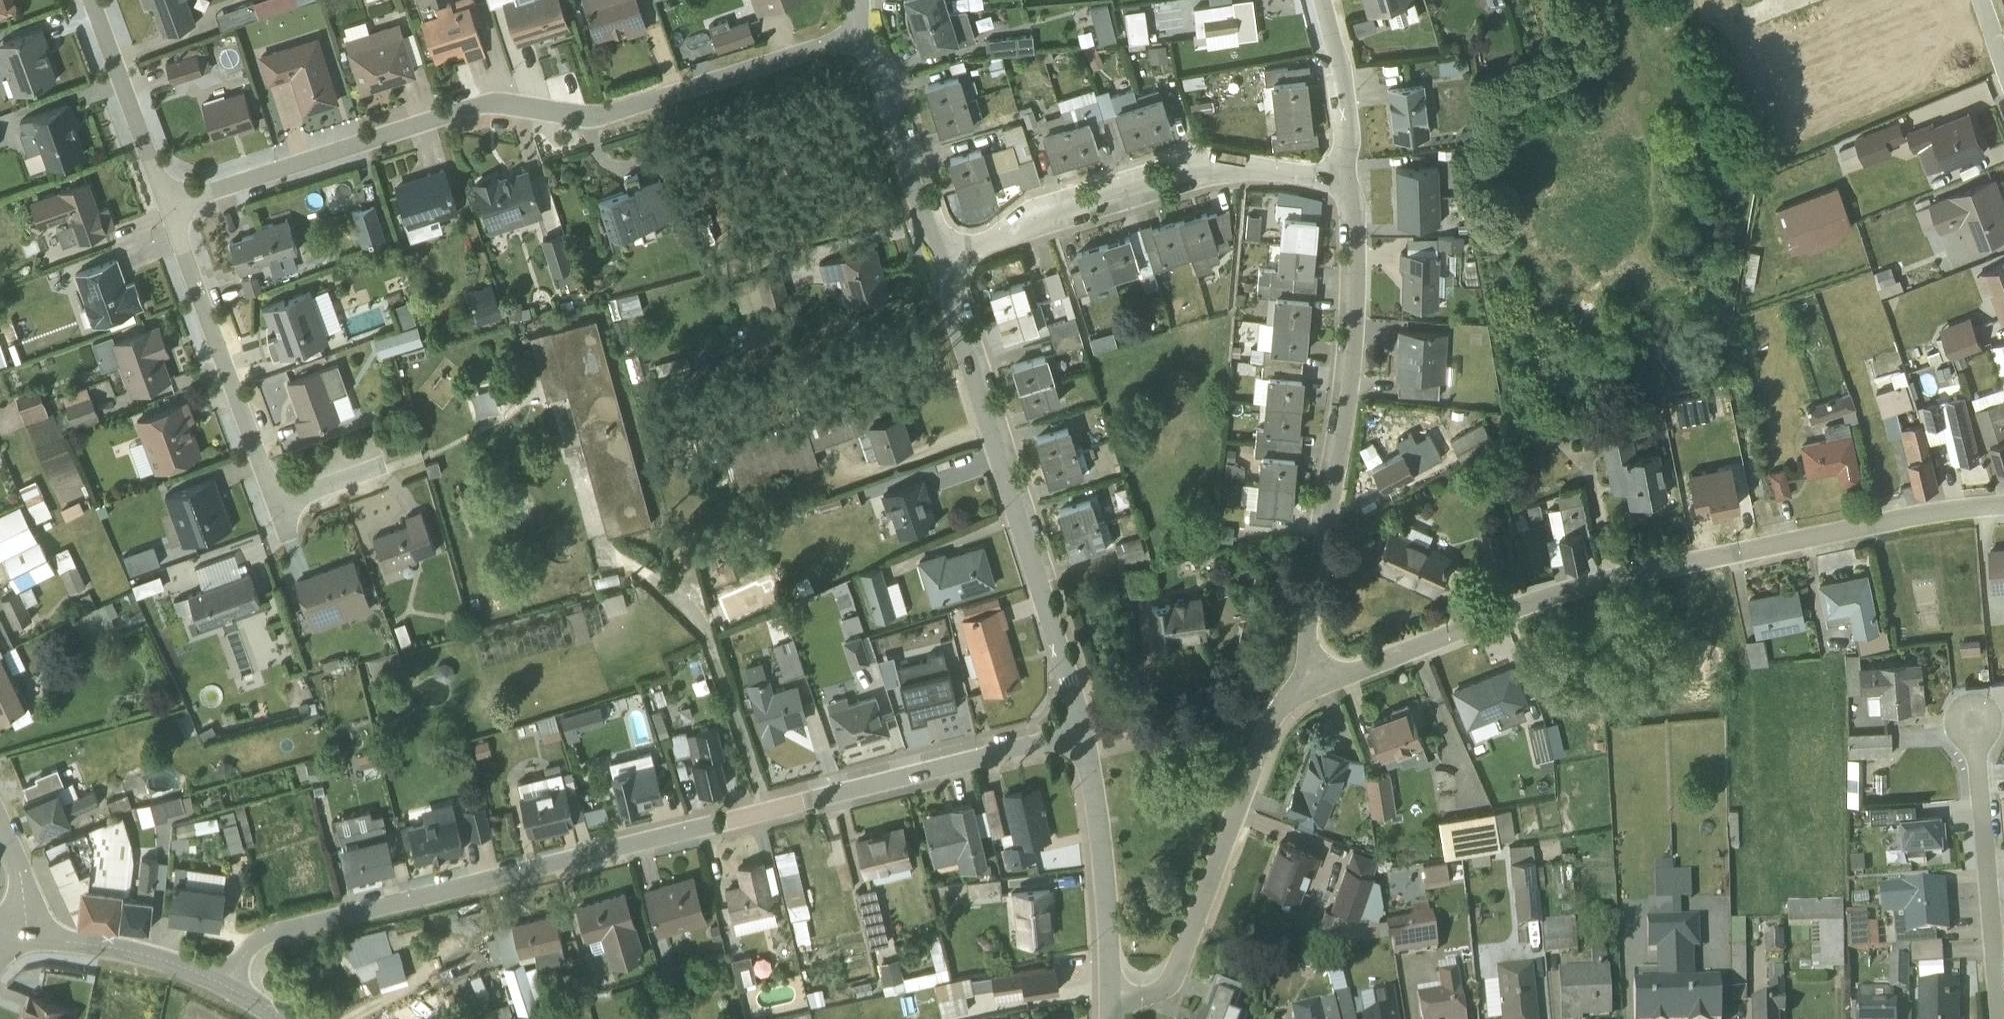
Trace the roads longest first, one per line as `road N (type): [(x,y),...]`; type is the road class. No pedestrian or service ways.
road 1 (residential): [(230,986),(258,940),(296,927),(1082,732)]
road 2 (residential): [(861,34),(603,113),(481,104),(167,204)]
road 3 (residential): [(1311,679),(1351,676),(1513,609),(1622,575),(2003,504)]
road 4 (residential): [(1311,679),(1307,630),(1351,340),(1349,201),(1339,178)]
road 5 (residential): [(1082,732),(951,298),(948,257)]
road 6 (residential): [(948,257),(1027,219),(1205,166),(1339,178)]
road 7 (residential): [(1109,1001),(1151,994),(1170,980),(1264,734),(1311,679)]
road 8 (residential): [(167,204),(275,503)]
road 9 (residential): [(1998,1018),(1975,727)]
road 10 (residential): [(1109,1001),(1102,840),(1082,732)]
road 11 (residential): [(948,257),(924,216),(878,65),(861,34)]
road 12 (residential): [(230,986),(139,953),(7,934)]
road 13 (residential): [(91,0),(167,204)]
road 14 (residential): [(1339,178),(1349,134),(1323,0)]
road 15 (track): [(1605,158),(1632,50),(1615,0)]

